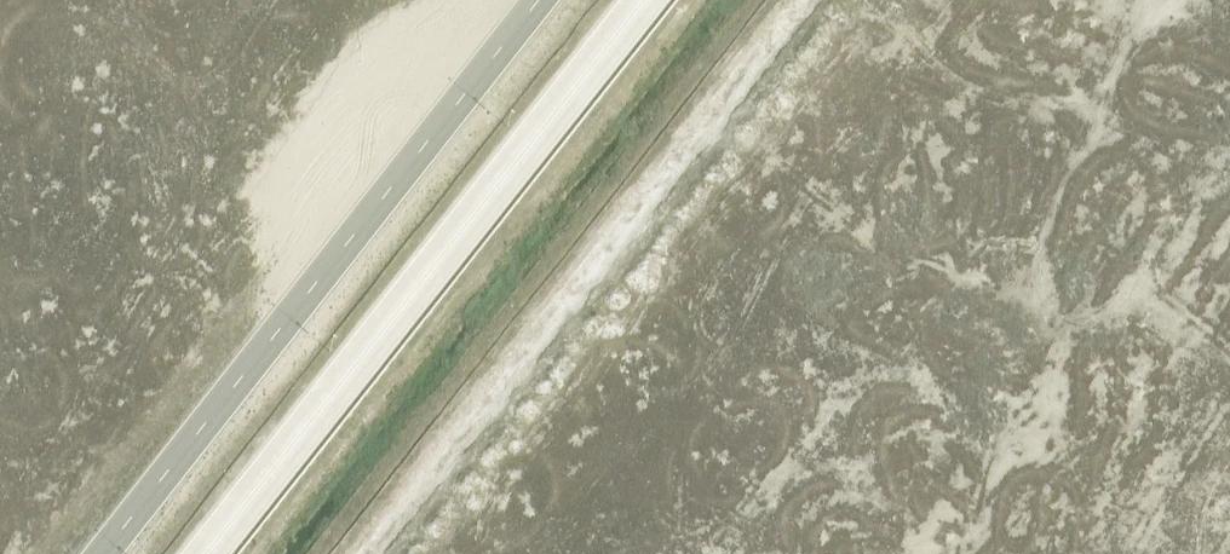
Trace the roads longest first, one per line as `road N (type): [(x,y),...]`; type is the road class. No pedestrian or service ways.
road 1 (unclassified): [(104,553),(540,0)]

